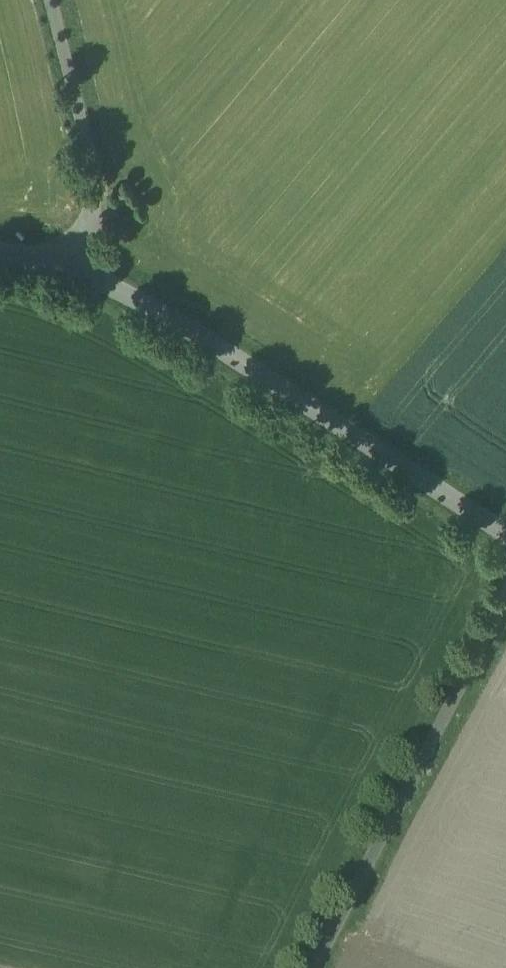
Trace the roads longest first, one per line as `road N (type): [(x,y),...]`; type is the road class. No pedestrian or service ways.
road 1 (unclassified): [(79,275),(242,367),(505,540)]
road 2 (unclassified): [(315,967),(505,601)]
road 3 (unclassified): [(79,275),(92,184),(87,131),(49,0)]

